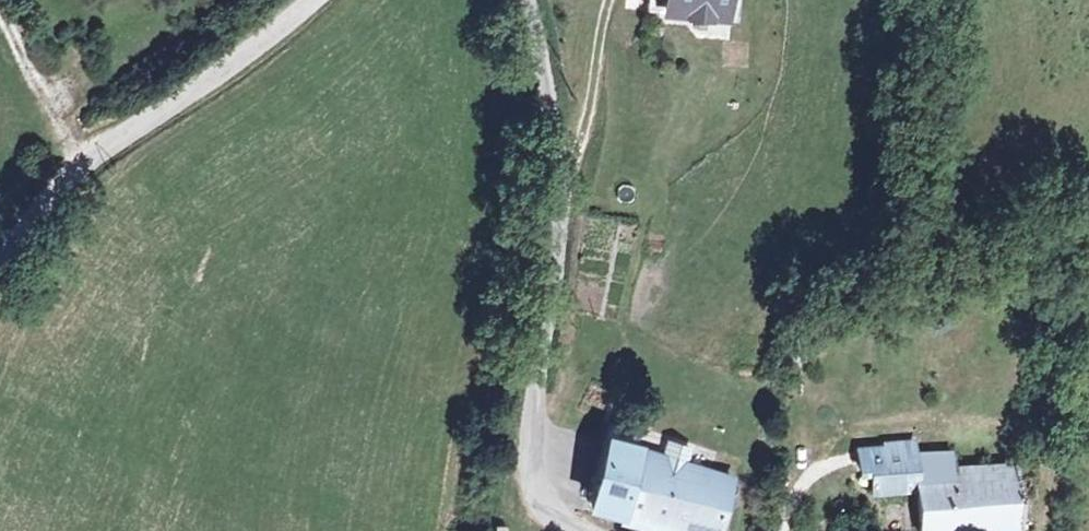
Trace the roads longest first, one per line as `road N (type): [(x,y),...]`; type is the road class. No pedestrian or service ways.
road 1 (unclassified): [(516,0),(543,273),(538,474),(551,512),(572,530)]
road 2 (unclassified): [(0,269),(56,185),(310,0)]

